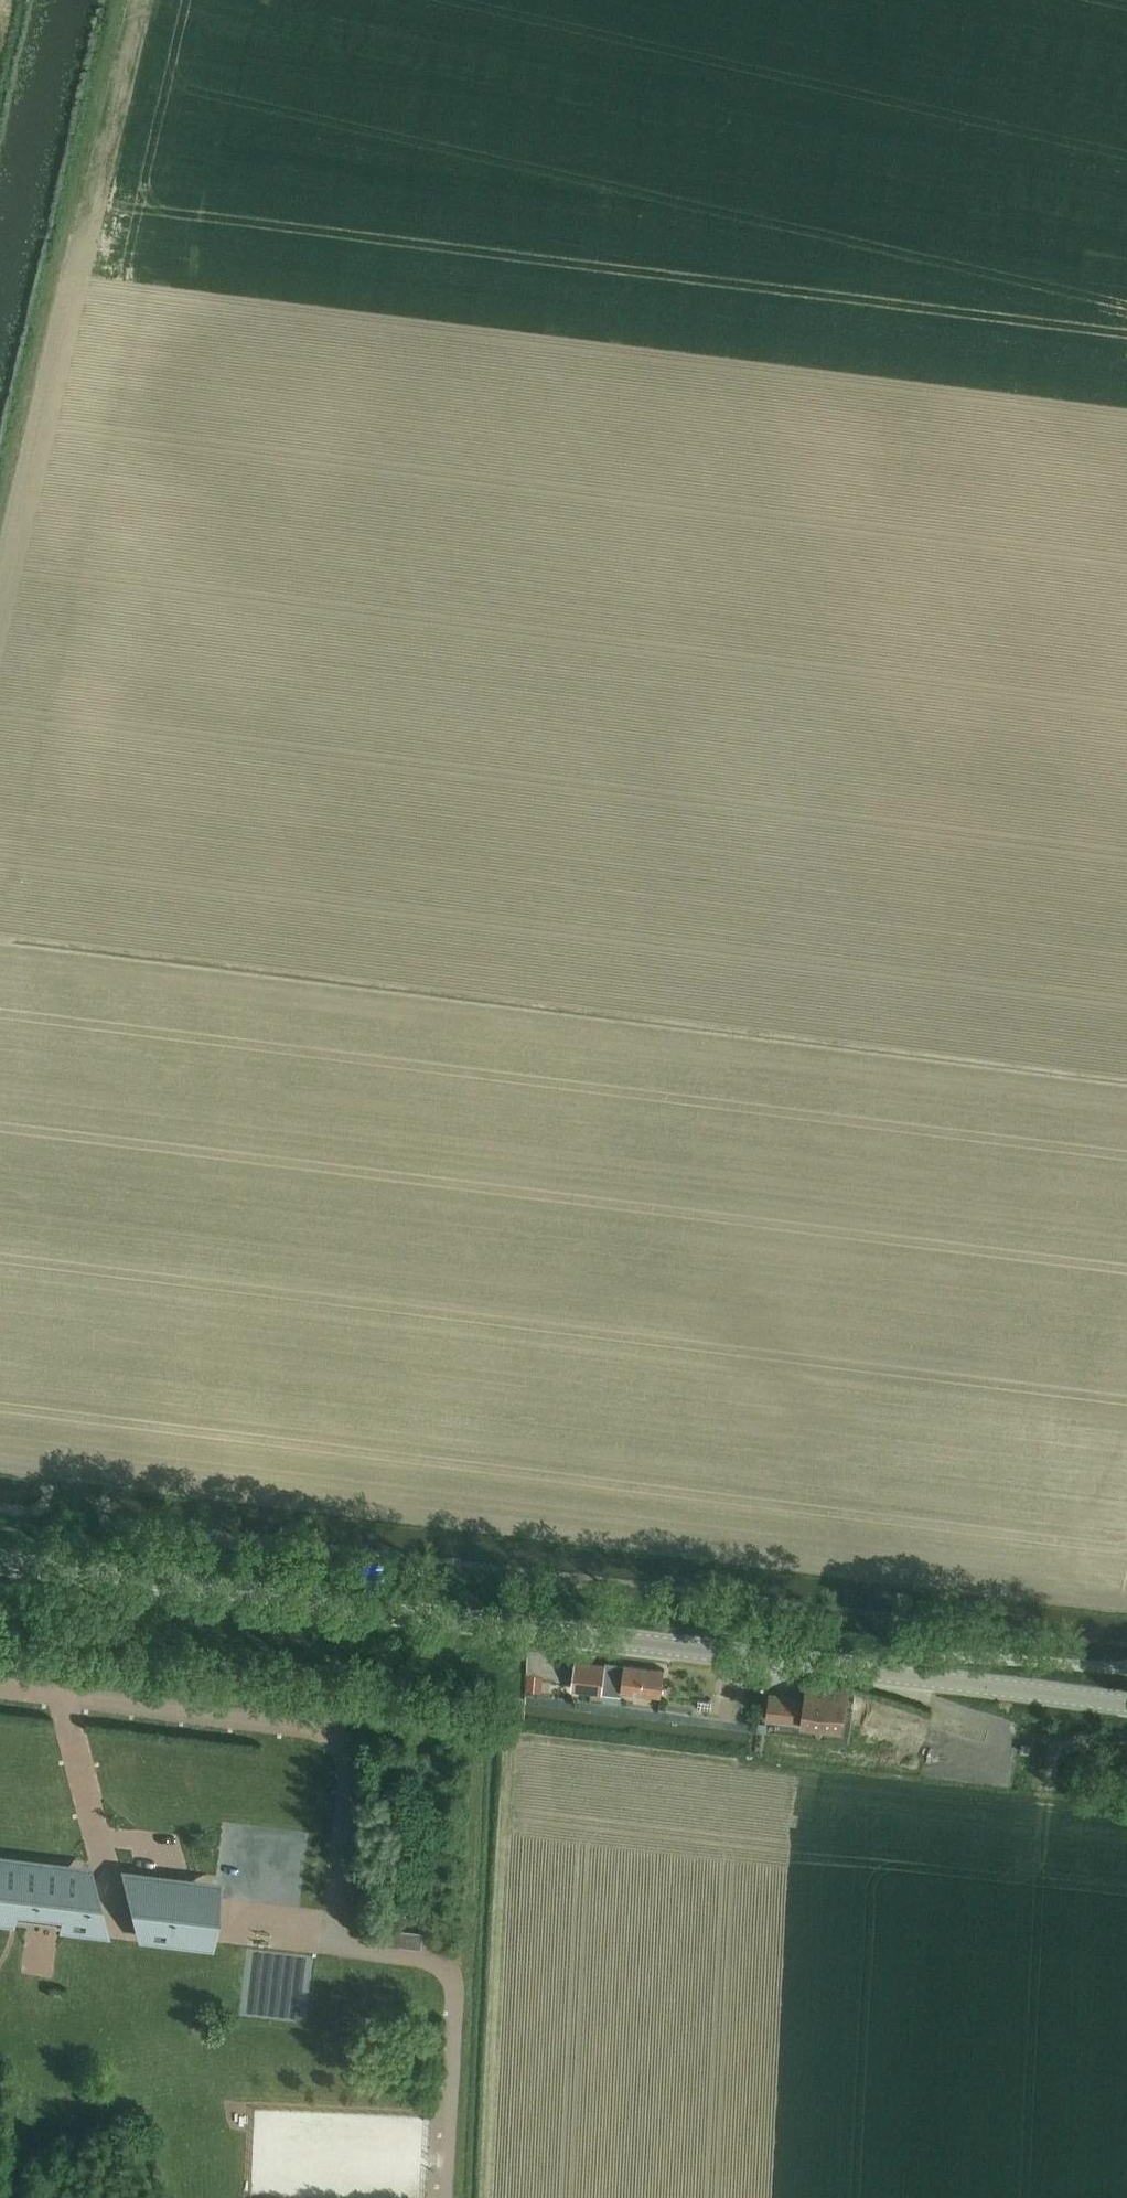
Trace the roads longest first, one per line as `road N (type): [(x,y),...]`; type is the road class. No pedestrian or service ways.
road 1 (secondary): [(1126,1703),(0,1562)]
road 2 (track): [(489,2197),(515,1689),(494,1670),(412,1651),(279,1598)]
road 3 (track): [(1126,1737),(1059,1748),(1048,1766),(1042,1816)]

